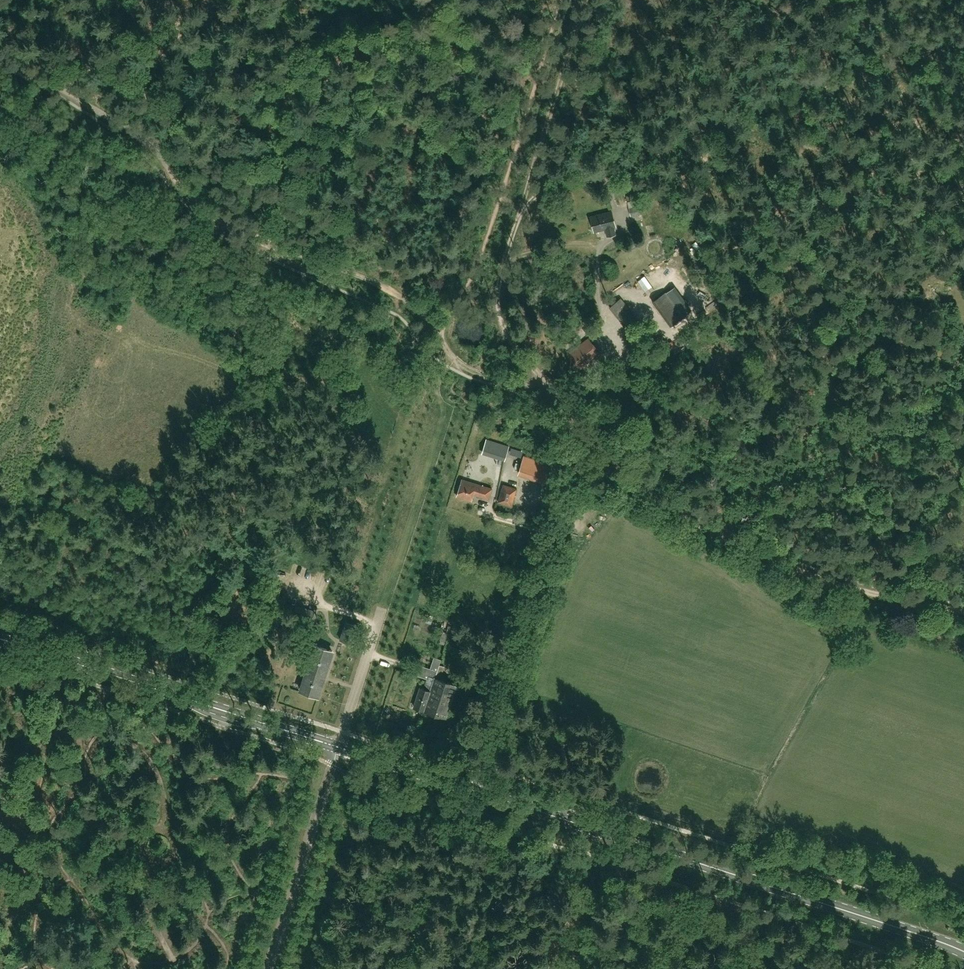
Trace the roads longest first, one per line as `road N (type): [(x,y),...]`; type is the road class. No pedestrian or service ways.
road 1 (track): [(0,57),(138,134),(197,203),(234,228),(401,296),(472,372),(515,385),(543,383)]
road 2 (primary): [(963,951),(472,787)]
road 3 (track): [(577,455),(798,569),(963,612)]
road 4 (track): [(607,451),(689,452),(752,470),(798,467),(929,410),(963,340)]
road 5 (primary): [(340,747),(0,638)]
road 6 (unclassified): [(472,787),(578,447)]
road 7 (track): [(499,316),(500,278),(588,0)]
road 8 (track): [(0,956),(80,681)]
road 9 (track): [(381,616),(454,357)]
road 10 (unclassified): [(271,968),(340,747)]
road 11 (track): [(557,968),(610,808)]
road 12 (primary): [(472,787),(340,747)]

